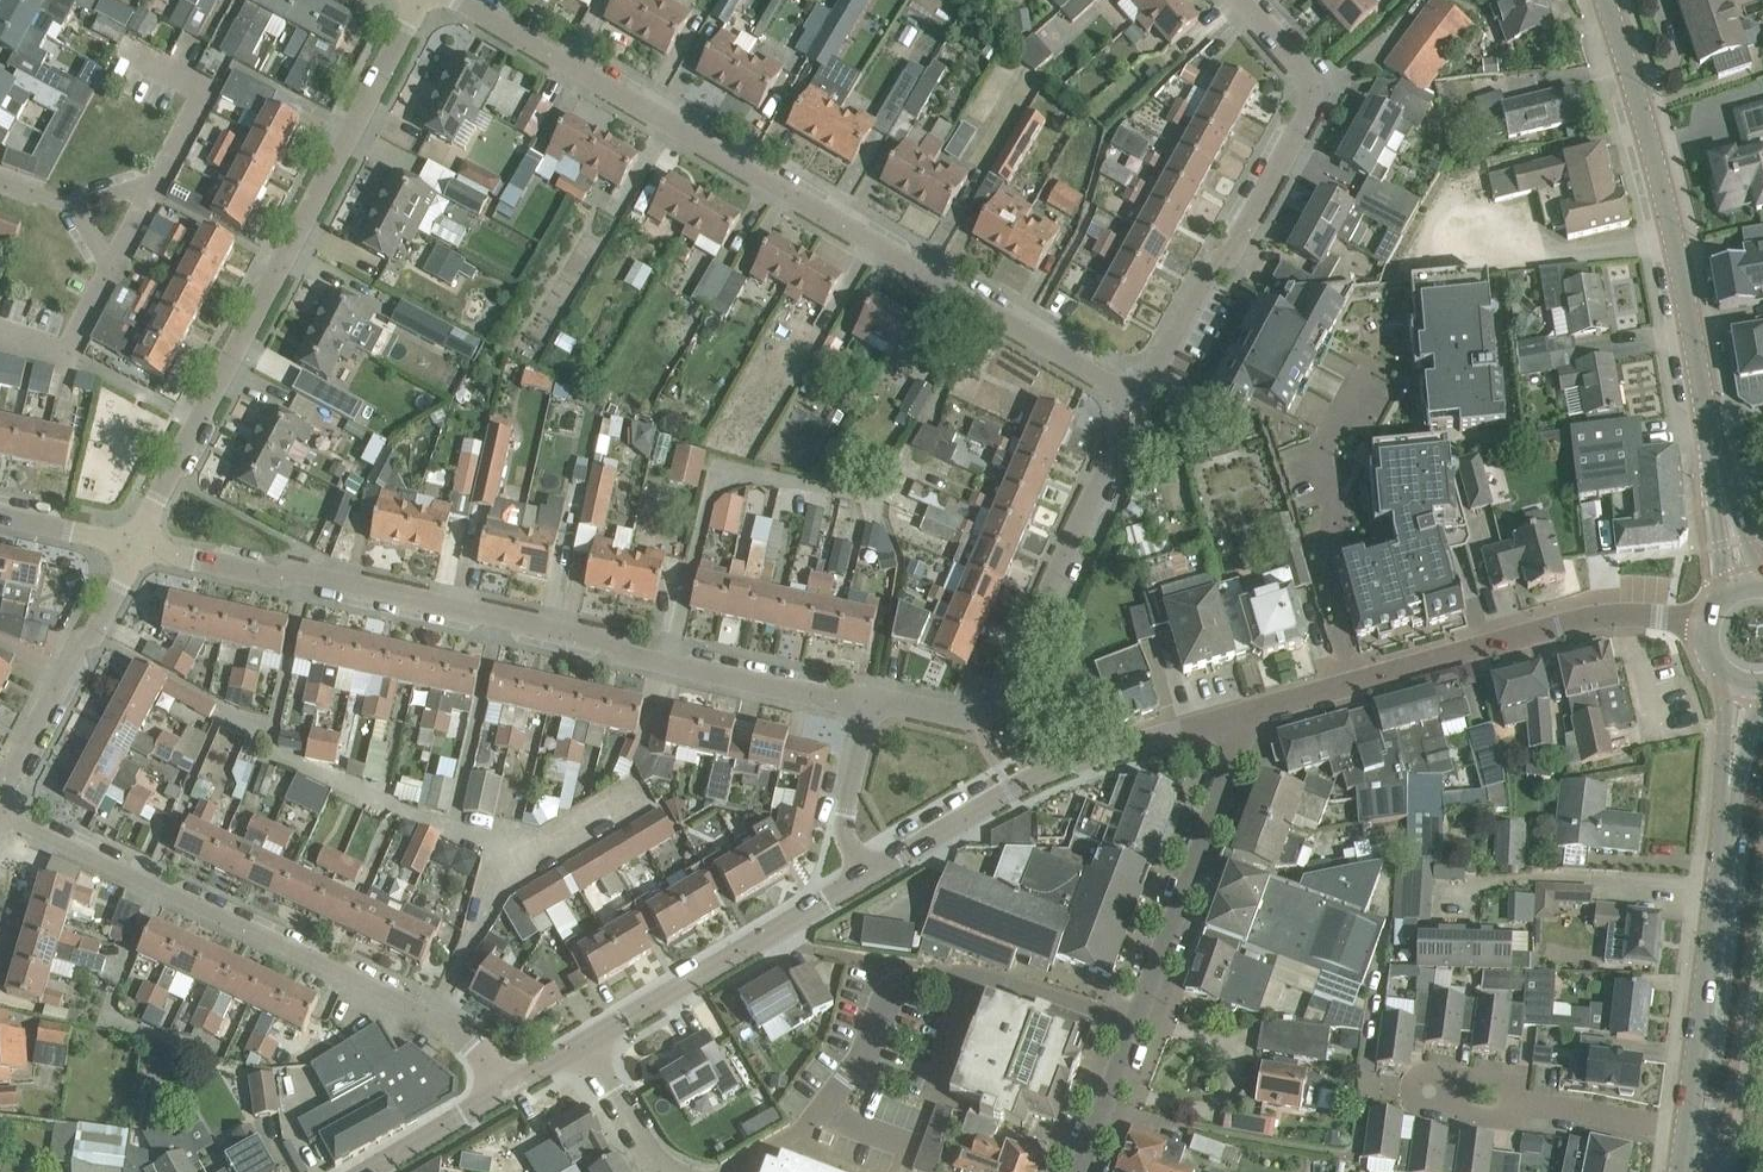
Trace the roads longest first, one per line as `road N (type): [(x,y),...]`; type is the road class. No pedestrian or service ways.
road 1 (residential): [(1140,397),(457,0)]
road 2 (residential): [(869,703),(134,545)]
road 3 (residential): [(134,545),(412,0)]
road 4 (tertiary): [(1745,586),(1657,199),(1596,0)]
road 5 (residential): [(504,1091),(433,1012),(1,810)]
road 6 (residential): [(1139,1025),(987,972),(920,971),(895,989),(851,1079),(815,1121),(731,1171)]
road 7 (residential): [(869,703),(978,718),(1000,703),(1035,646),(1140,397)]
road 8 (residential): [(1140,397),(1311,102),(1300,67),(1240,0)]
road 9 (tertiary): [(1750,685),(1684,1135)]
road 10 (tertiary): [(868,874),(1071,758),(1233,718)]
road 11 (tertiary): [(1356,683),(1593,615),(1660,615),(1708,627)]
road 12 (residential): [(1356,683),(1323,563),(1338,515),(1321,450),(1365,369)]
road 13 (tertiary): [(583,1048),(868,874)]
road 14 (residential): [(1139,1025),(1235,742),(1233,718)]
road 15 (residential): [(1,810),(134,545)]
road 16 (residential): [(1523,1104),(1503,1081),(1443,1073),(1413,1087),(1420,1102),(1438,1107),(1510,1113)]
road 17 (residential): [(868,874),(847,831),(869,703)]
road 18 (residential): [(1684,1135),(1523,1104)]
road 19 (tertiary): [(367,1171),(504,1091)]
road 20 (residential): [(1083,1171),(1139,1025)]
road 21 (residential): [(669,1171),(583,1048)]
road 22 (residential): [(134,545),(0,515)]
road 23 (tertiary): [(1233,718),(1356,683)]

